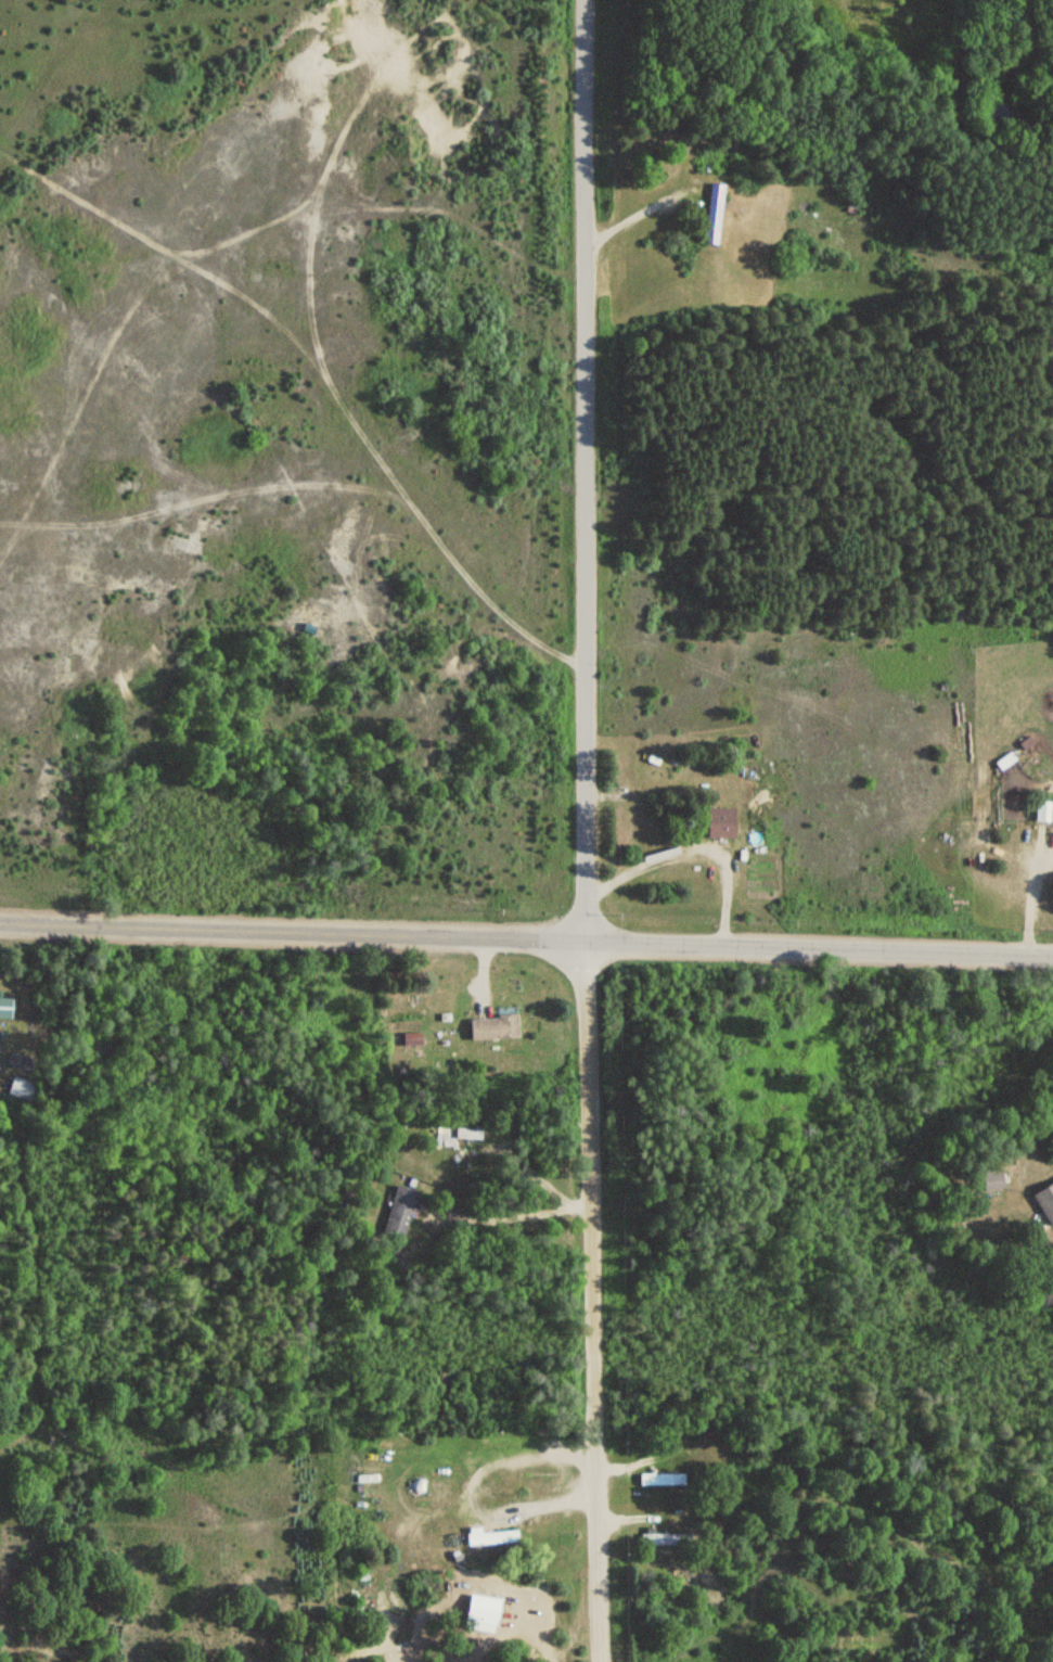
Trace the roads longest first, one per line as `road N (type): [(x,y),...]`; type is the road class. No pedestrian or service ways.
road 1 (tertiary): [(1052,958),(0,925)]
road 2 (residential): [(586,942),(583,0)]
road 3 (residential): [(601,1661),(586,942)]

